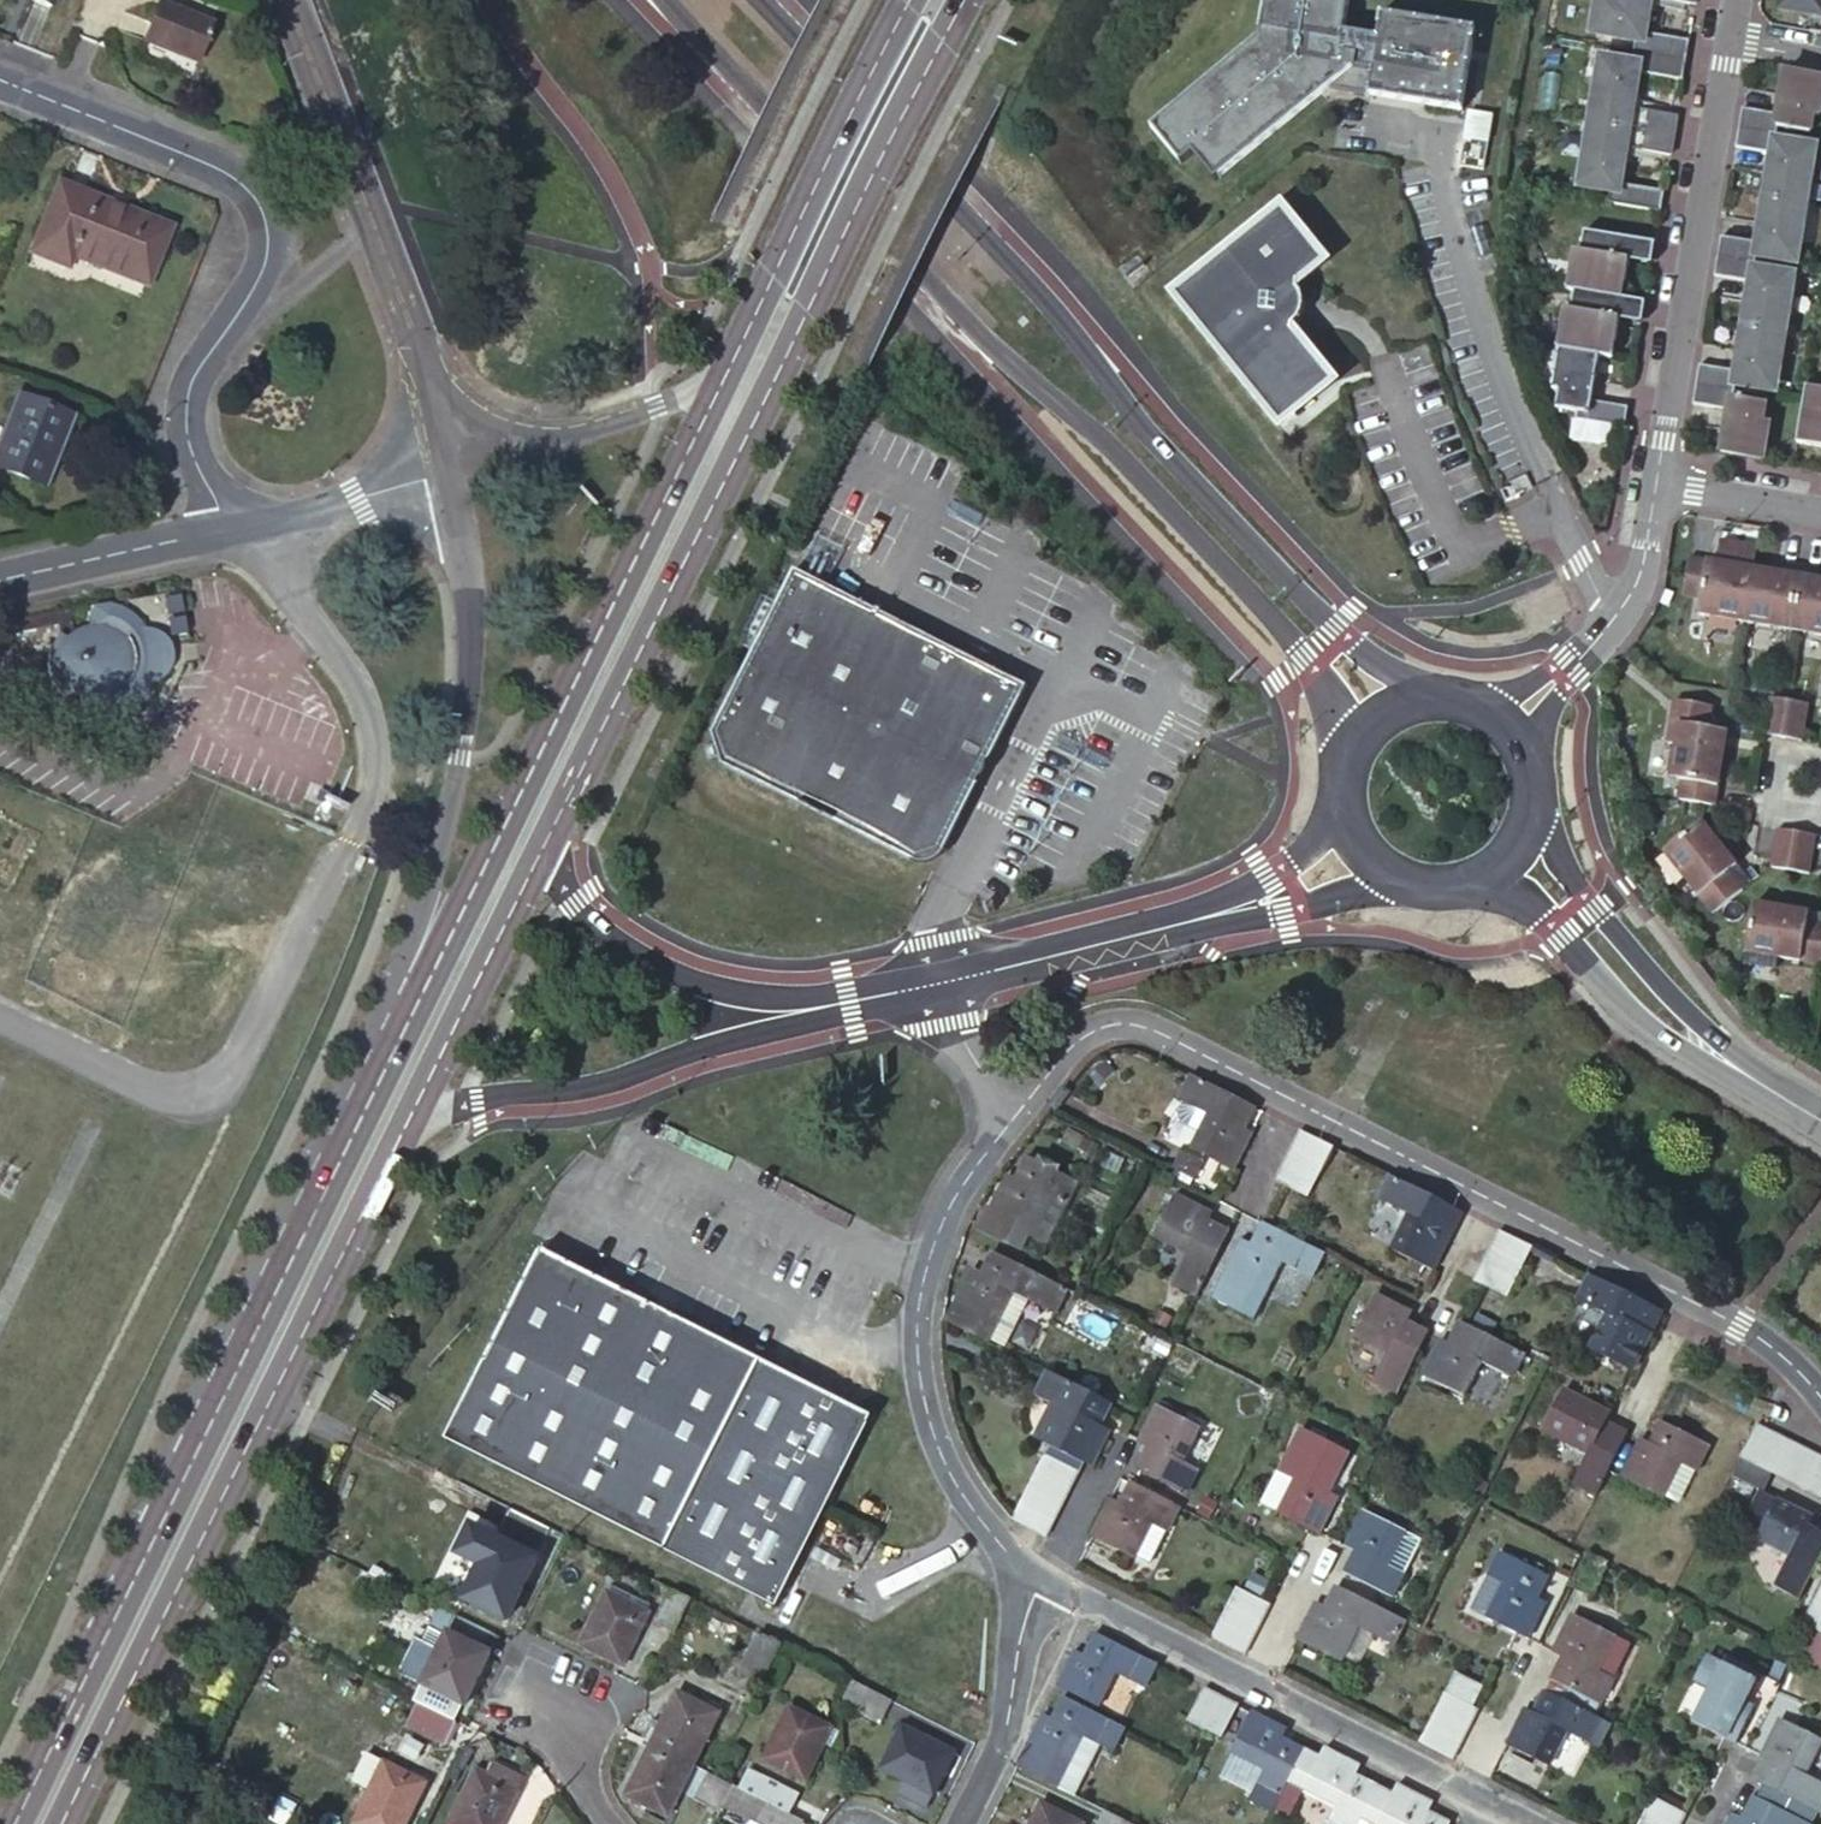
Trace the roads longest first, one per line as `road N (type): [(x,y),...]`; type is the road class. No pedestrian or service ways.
road 1 (tertiary): [(666,0),(1001,355),(1097,433),(1273,618),(1313,670),(1350,754)]
road 2 (tertiary): [(1428,696),(1356,646),(1237,528),(1145,429),(1045,299),(763,0)]
road 3 (secondary): [(537,857),(964,0)]
road 4 (residential): [(1009,1124),(1084,1037),(1106,1026),(1145,1027),(1741,1326),(1820,1397)]
road 5 (secondary): [(386,1064),(14,1823)]
road 6 (secondary): [(61,1823),(406,1124)]
road 7 (secondary): [(723,381),(386,1064)]
road 8 (residential): [(0,78),(229,169),(265,207),(270,261),(215,336),(193,381),(185,430),(241,527)]
road 9 (unclassified): [(447,471),(467,656),(441,829),(386,1064)]
road 10 (unclassified): [(346,834),(227,1079),(196,1101),(138,1088),(0,1021)]
road 11 (residential): [(1037,1574),(963,1496),(926,1406),(917,1307),(925,1267),(958,1194),(1009,1124)]
road 12 (residential): [(1493,1805),(1037,1574)]
road 13 (unclassified): [(288,0),(423,372),(447,471)]
road 14 (residential): [(1730,48),(1657,485)]
road 15 (secondary): [(912,0),(848,147),(723,381)]
road 16 (unclassified): [(406,1124),(508,1096),(629,1075),(807,1010)]
road 17 (tertiary): [(1769,1089),(1605,920),(1563,865),(1536,810)]
road 18 (tertiary): [(1481,881),(1542,918),(1671,1043),(1769,1089)]
road 19 (residential): [(241,527),(350,691),(366,744),(365,793),(346,834)]
road 20 (unclassified): [(807,1010),(645,959),(600,927),(537,857)]
road 21 (unclassified): [(936,985),(1241,908)]
road 22 (secondary): [(406,1124),(537,857)]
road 23 (unclassified): [(723,381),(447,471)]
road 24 (residential): [(960,1823),(1005,1730),(1037,1574)]
road 25 (unclassified): [(241,527),(0,579)]
road 26 (residential): [(1657,485),(1635,589),(1559,676)]
road 27 (unclassified): [(447,471),(241,527)]
road 28 (residential): [(1657,485),(1820,513)]
road 29 (residential): [(936,985),(1009,1124)]
road 30 (unclassified): [(1241,908),(1270,915),(1391,878)]
road 31 (unclassified): [(1341,801),(1310,845),(1256,884),(1241,908)]
road 32 (unclassified): [(807,1010),(936,985)]
road 33 (residential): [(552,1711),(610,1823)]

